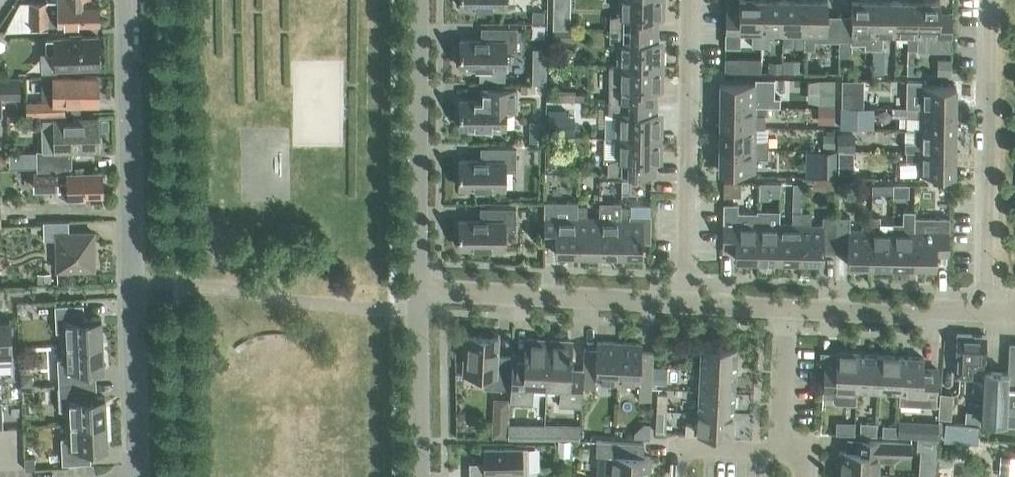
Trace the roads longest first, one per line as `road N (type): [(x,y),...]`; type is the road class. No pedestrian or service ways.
road 1 (residential): [(133,476),(126,0)]
road 2 (residential): [(991,315),(991,0)]
road 3 (residential): [(681,306),(687,0)]
road 4 (residential): [(425,293),(424,0)]
road 5 (residential): [(425,293),(681,306)]
road 6 (residential): [(795,311),(991,315)]
road 7 (residential): [(427,476),(425,293)]
road 8 (residential): [(790,456),(795,311)]
road 9 (residential): [(679,476),(681,449),(790,456)]

